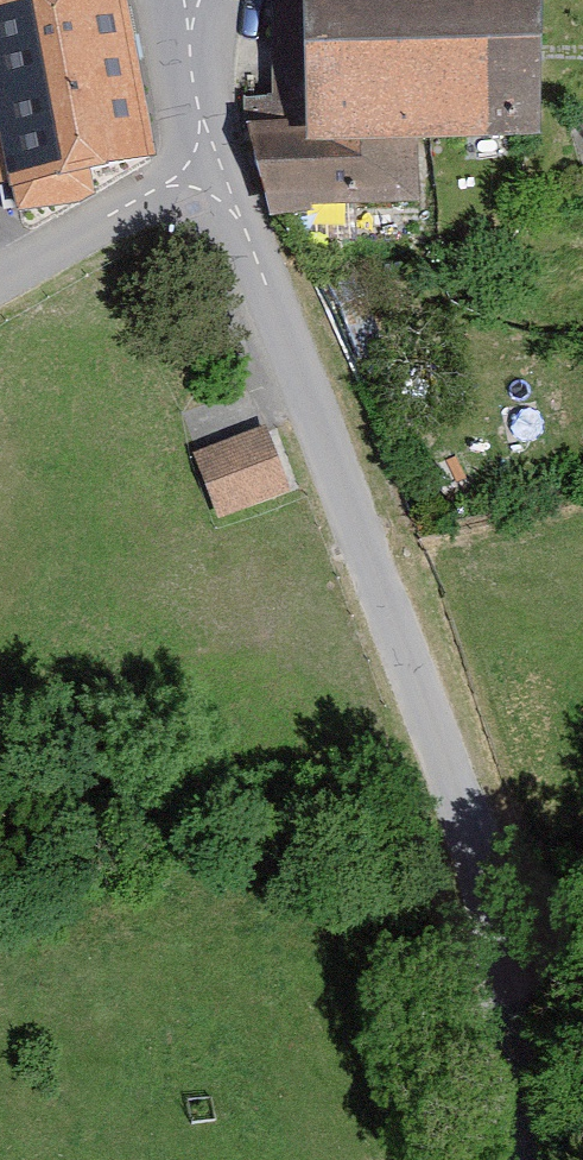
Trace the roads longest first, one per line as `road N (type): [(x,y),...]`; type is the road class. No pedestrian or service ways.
road 1 (residential): [(209,156),(465,809)]
road 2 (unclassified): [(465,809),(501,938),(532,1159)]
road 3 (residential): [(0,283),(209,156)]
road 4 (residential): [(202,0),(209,156)]

